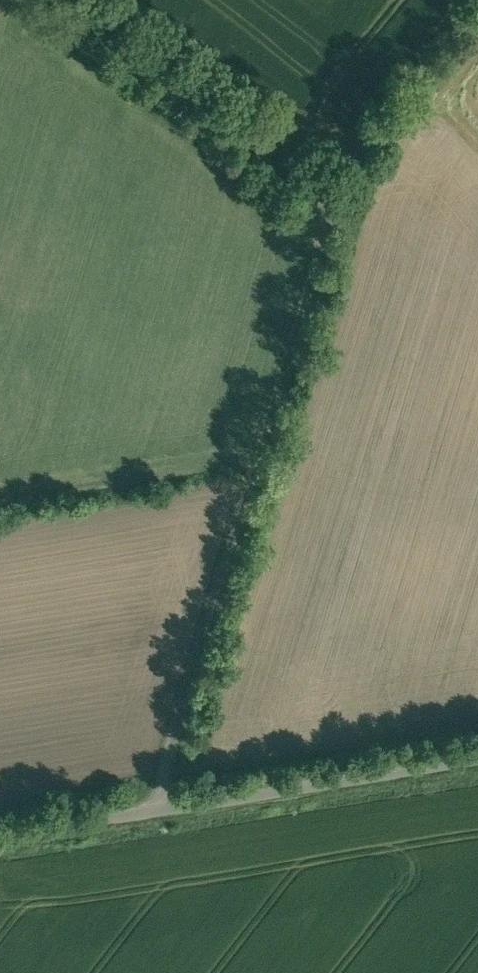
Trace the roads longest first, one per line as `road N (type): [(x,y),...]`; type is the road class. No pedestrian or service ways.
road 1 (residential): [(0,823),(477,748)]

